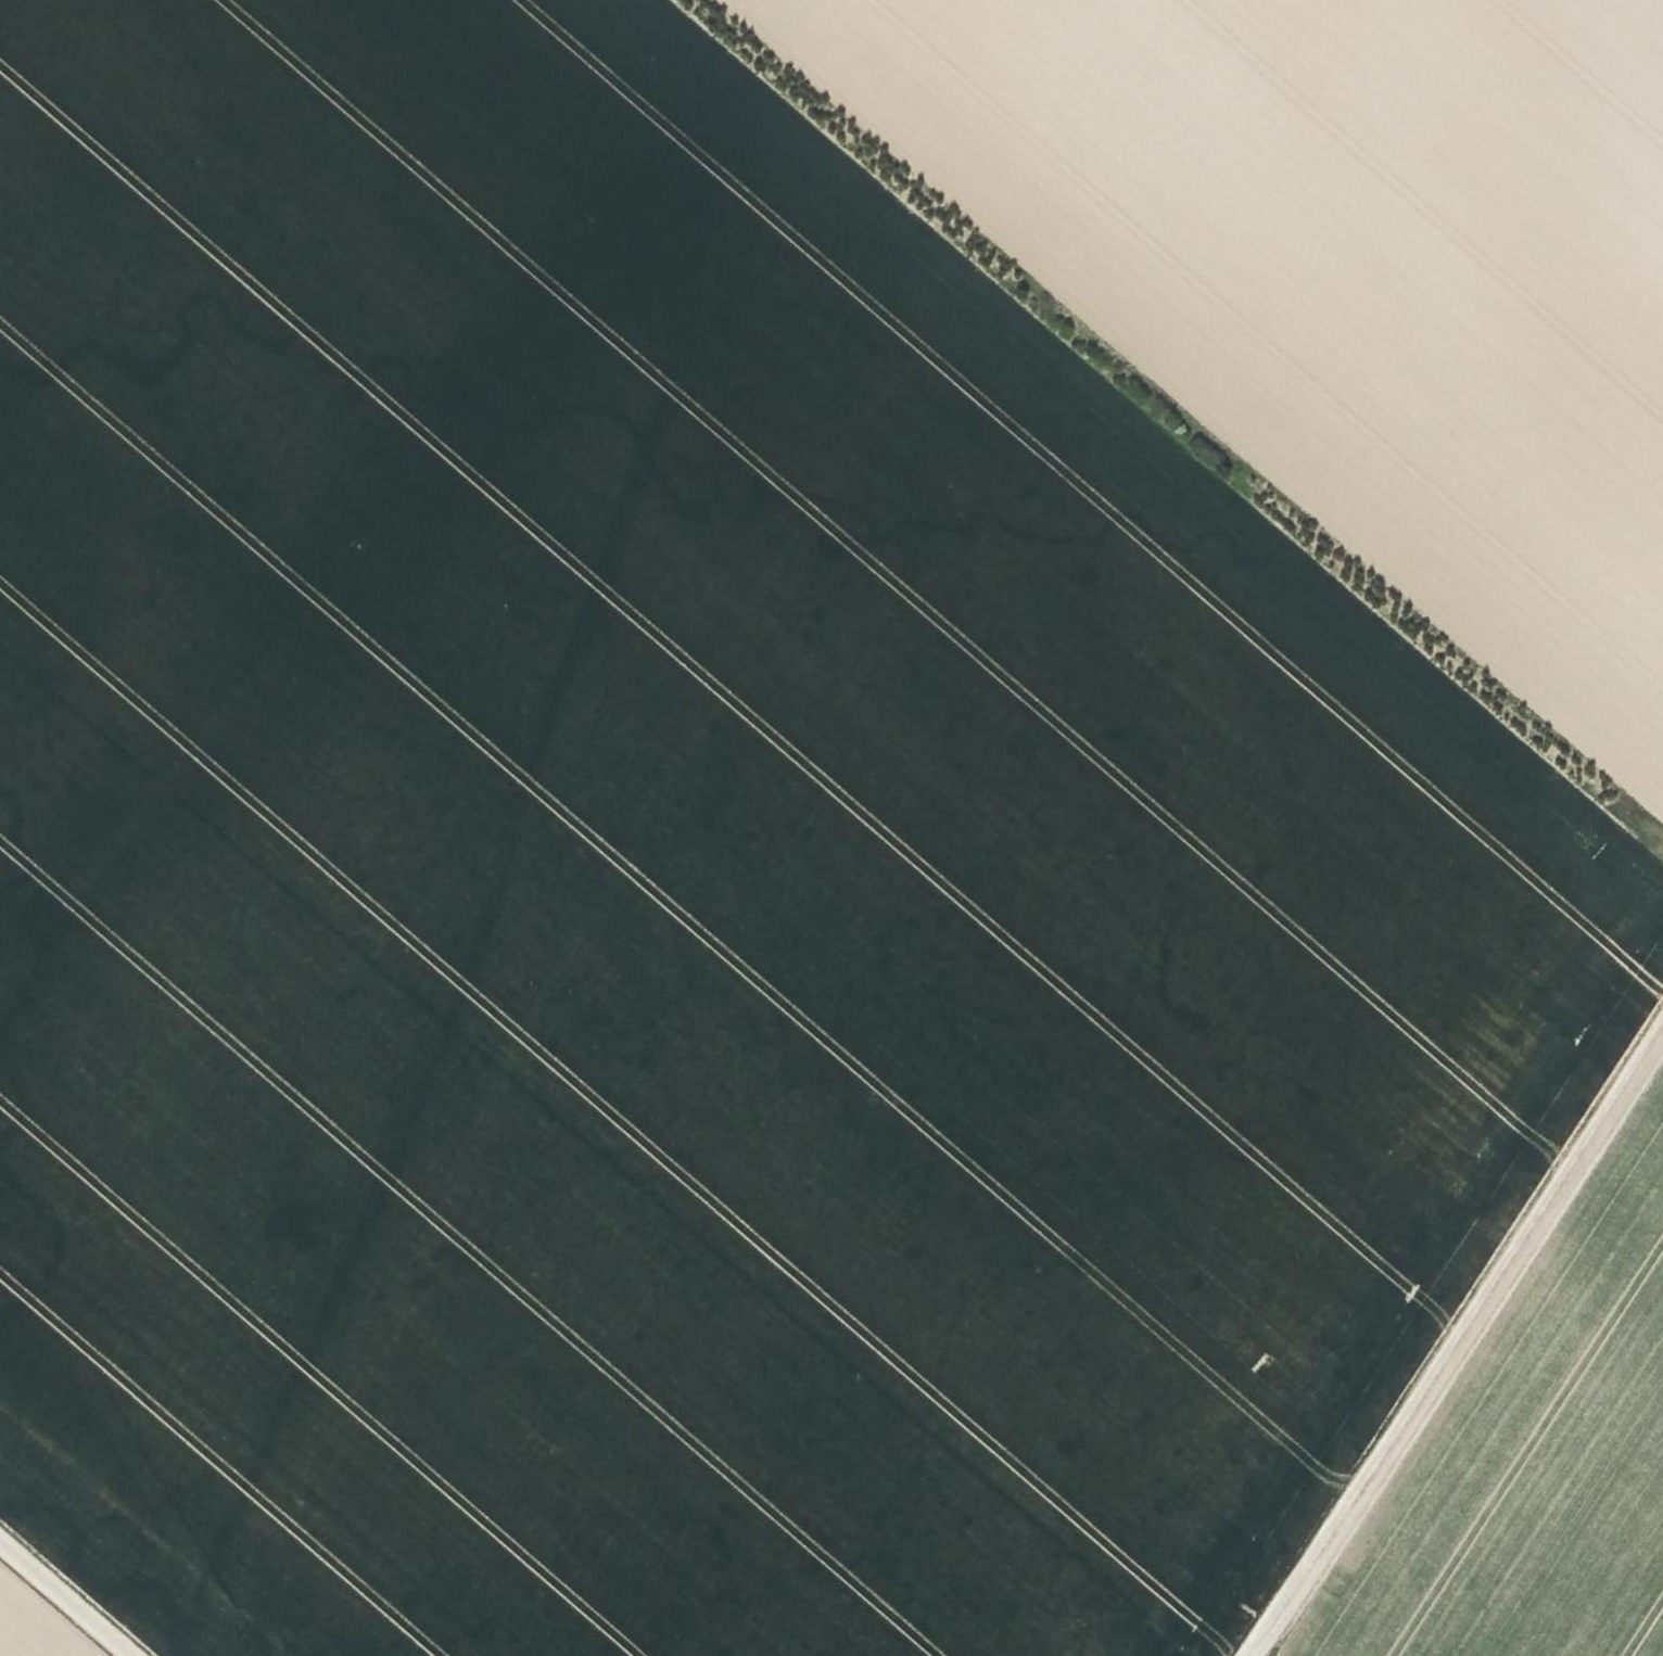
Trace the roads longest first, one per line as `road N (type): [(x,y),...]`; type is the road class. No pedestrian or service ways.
road 1 (track): [(1662,1039),(1261,1655)]
road 2 (track): [(136,1655),(0,1537)]

